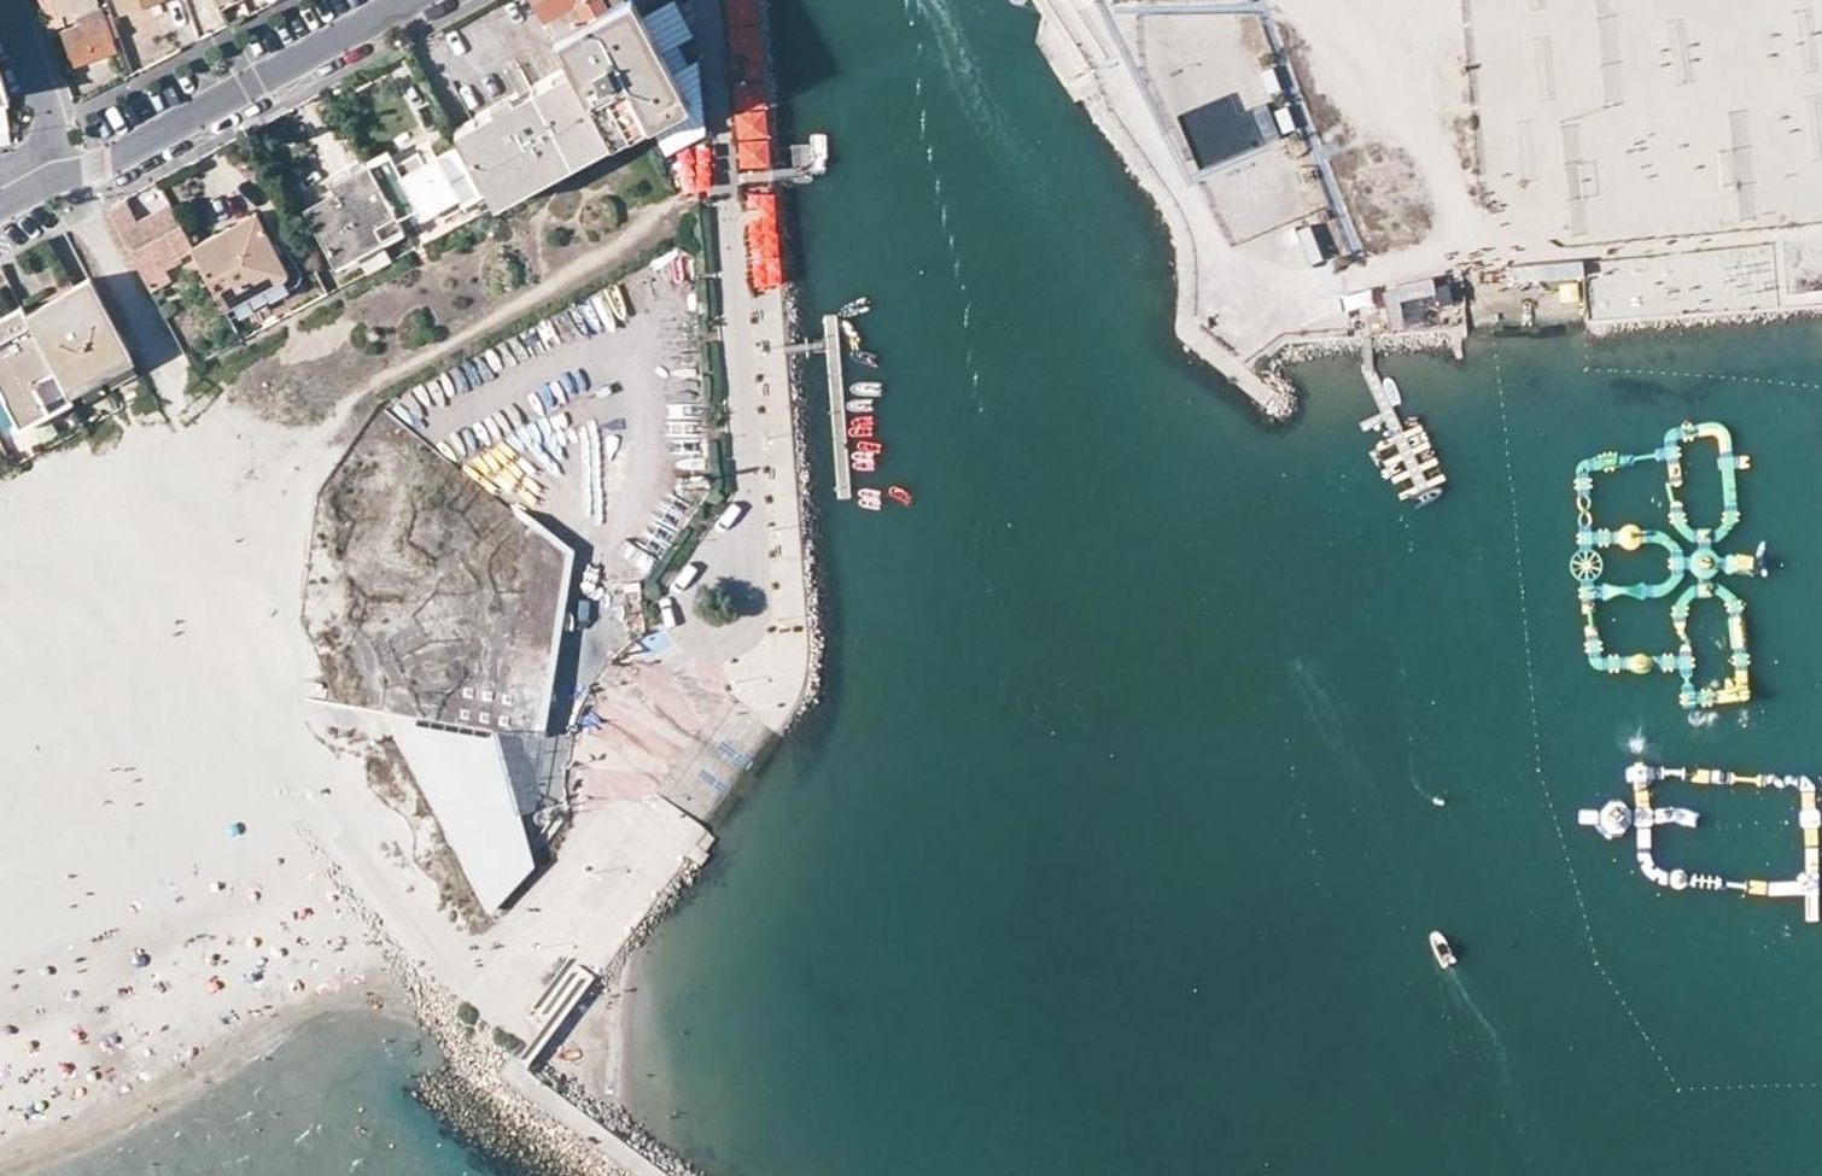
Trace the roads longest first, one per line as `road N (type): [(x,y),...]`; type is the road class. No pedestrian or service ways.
road 1 (residential): [(70,174),(405,0)]
road 2 (track): [(181,388),(70,174)]
road 3 (residential): [(18,0),(70,174)]

